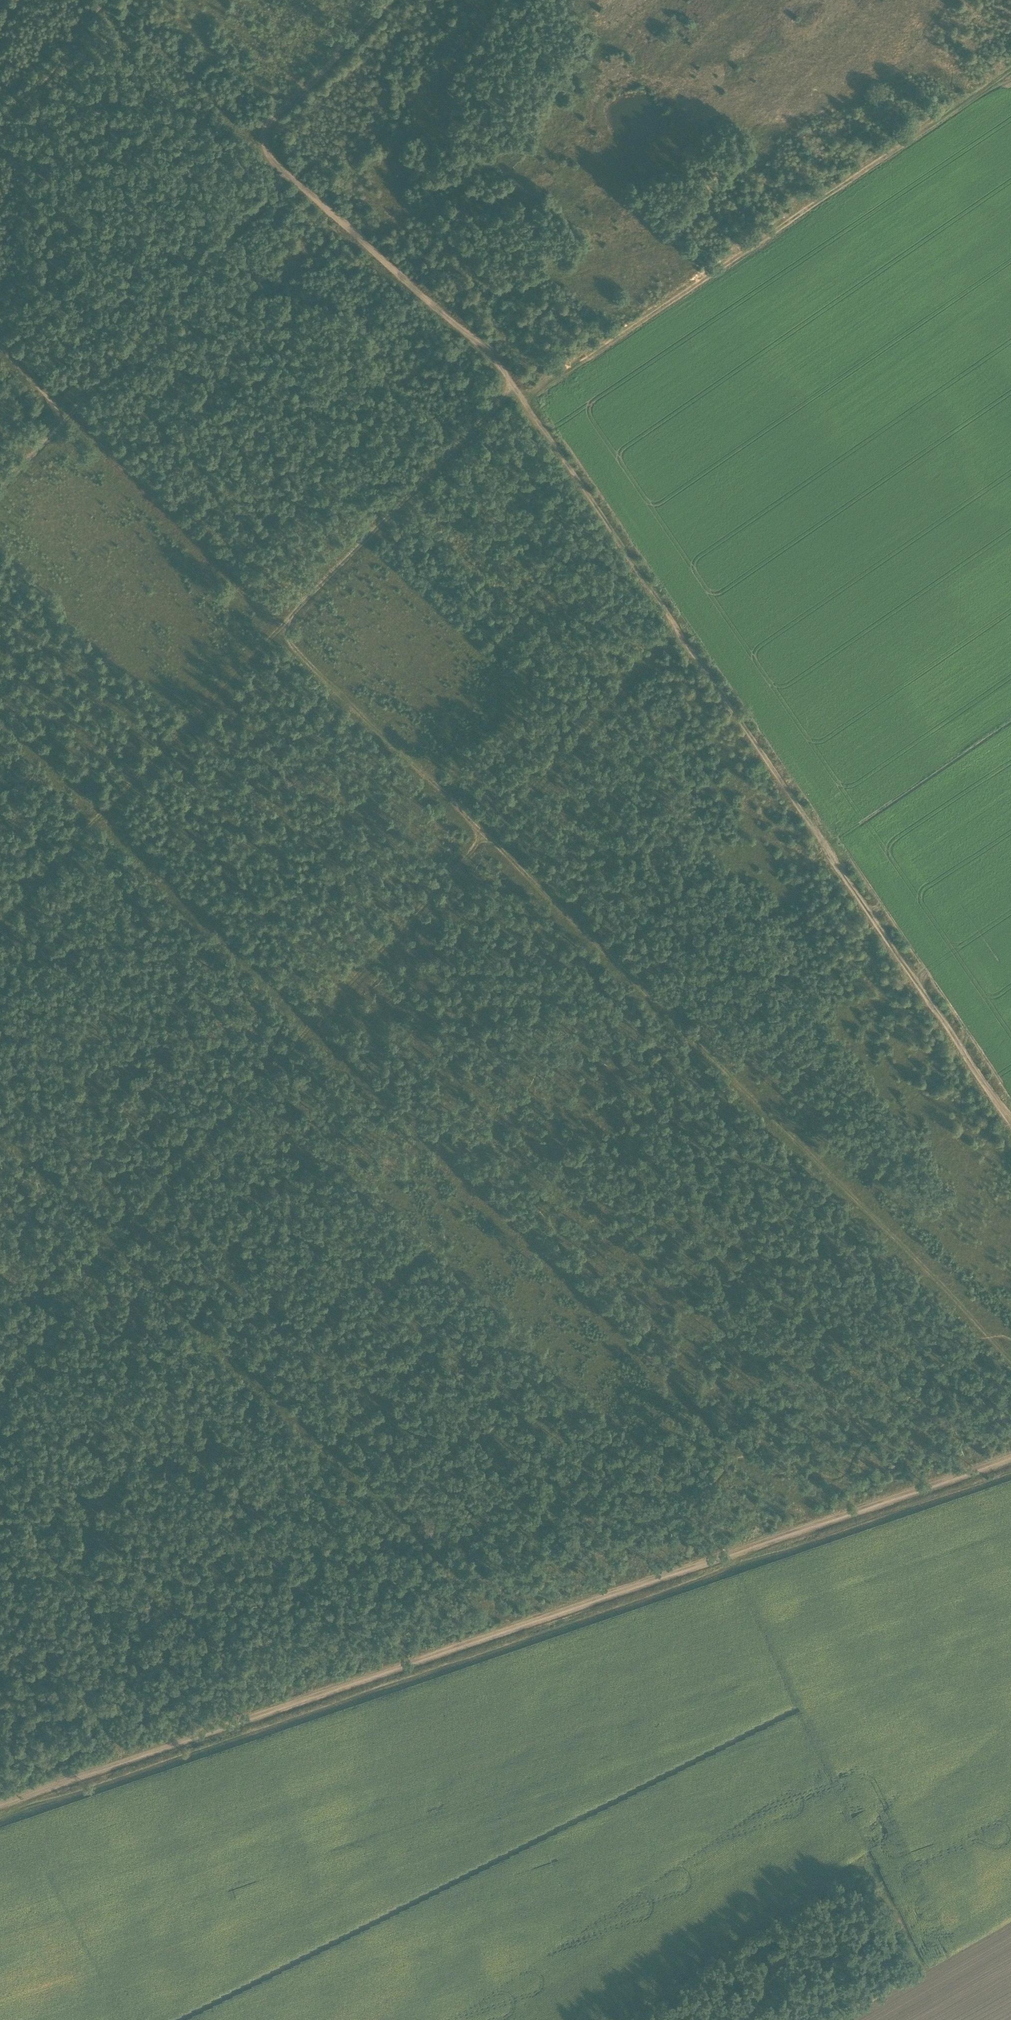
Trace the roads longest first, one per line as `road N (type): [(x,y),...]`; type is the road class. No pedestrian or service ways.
road 1 (track): [(1010,1458),(0,1806)]
road 2 (track): [(674,624),(113,1239),(0,1388)]
road 3 (track): [(514,390),(1010,1120)]
road 4 (track): [(0,922),(514,390)]
road 5 (track): [(514,390),(495,359),(270,160),(263,138),(272,118),(390,0)]

